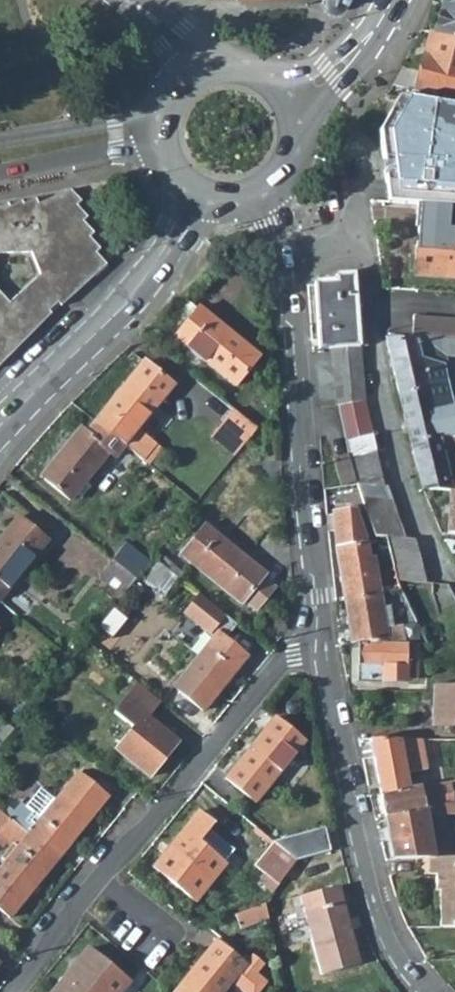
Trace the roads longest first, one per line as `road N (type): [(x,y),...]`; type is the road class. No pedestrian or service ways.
road 1 (residential): [(12,991),(281,664),(321,647)]
road 2 (residential): [(321,647),(284,257)]
road 3 (residential): [(433,991),(402,957),(373,896),(321,647)]
road 4 (residential): [(373,271),(375,338),(394,428),(432,539),(454,581)]
road 5 (tertiary): [(0,425),(135,292),(196,198)]
road 6 (residential): [(0,174),(155,148)]
road 7 (residential): [(155,114),(0,138)]
road 8 (tertiary): [(290,96),(362,45),(393,0)]

